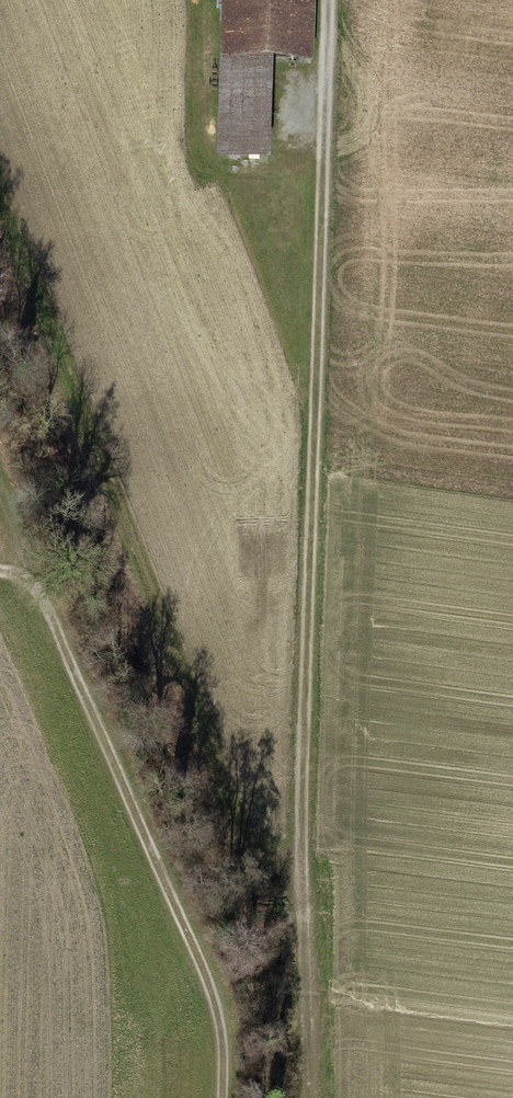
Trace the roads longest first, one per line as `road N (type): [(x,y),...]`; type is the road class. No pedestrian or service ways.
road 1 (track): [(340,0),(297,812),(307,1097)]
road 2 (track): [(37,581),(192,943),(219,1030),(217,1097)]

